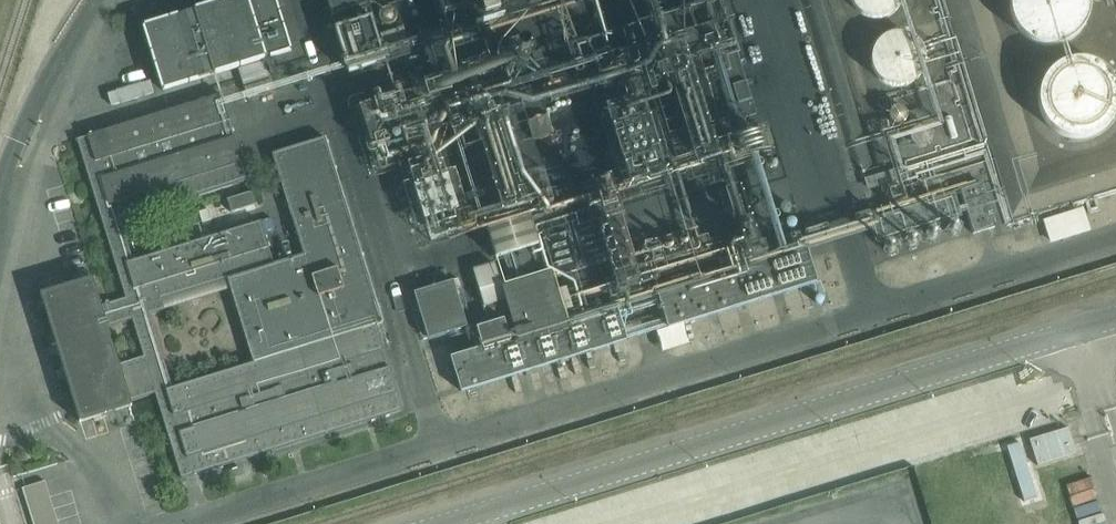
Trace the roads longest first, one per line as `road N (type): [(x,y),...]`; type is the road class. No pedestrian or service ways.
road 1 (unclassified): [(1078,330),(449,523)]

